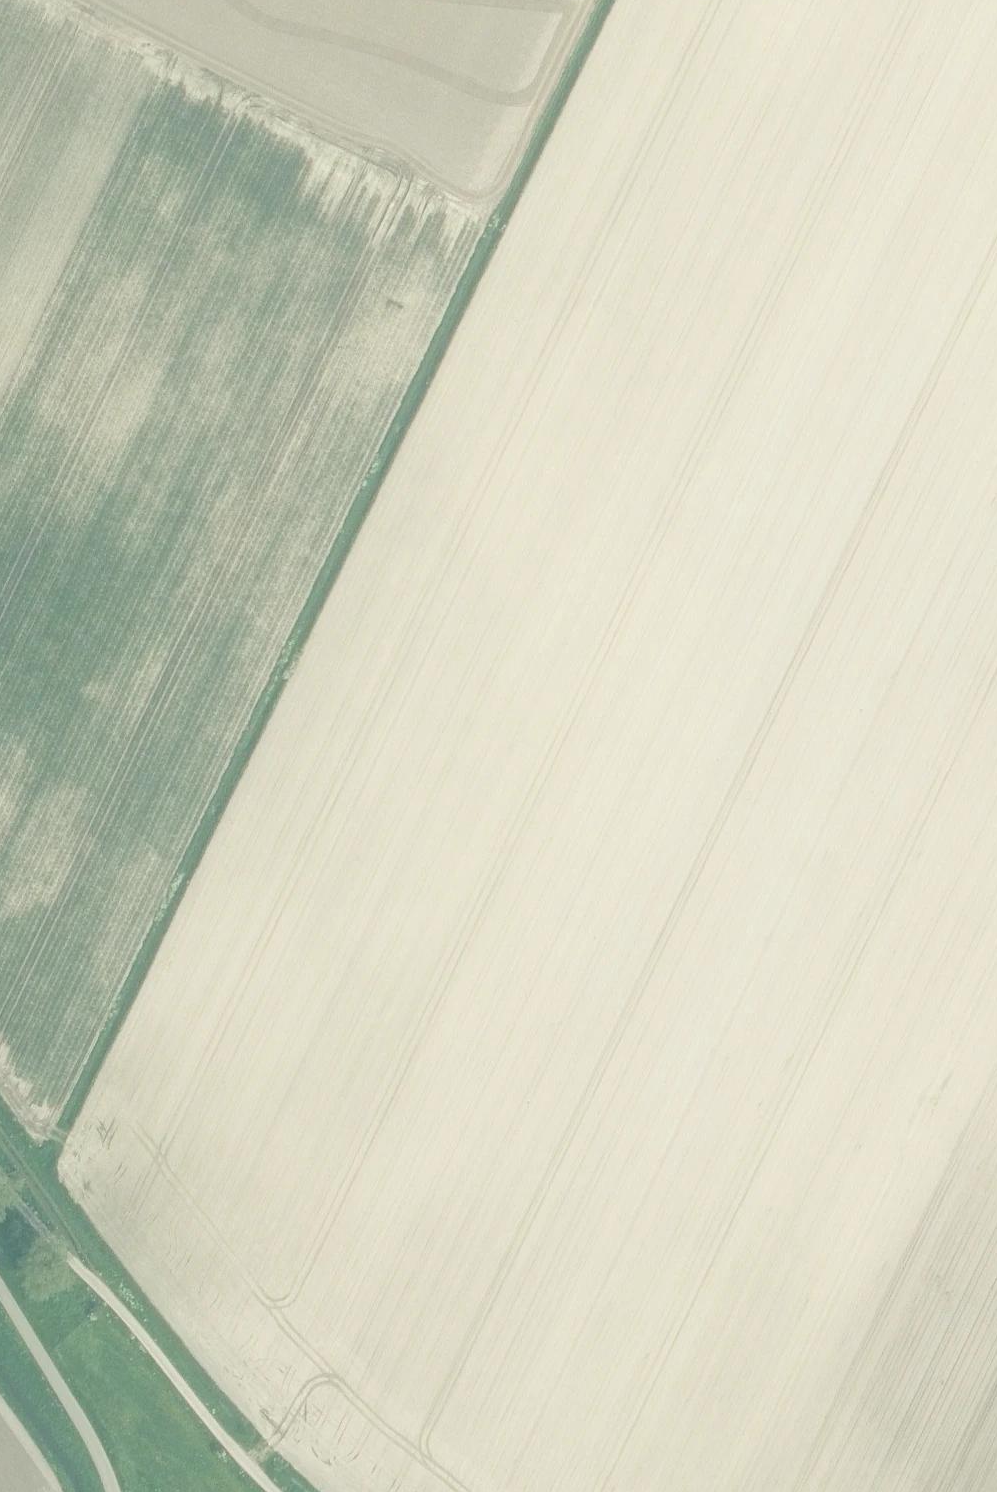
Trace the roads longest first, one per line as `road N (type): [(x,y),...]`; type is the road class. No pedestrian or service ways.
road 1 (unclassified): [(286,1491),(0,1181)]
road 2 (unclassified): [(103,1491),(0,1298)]

